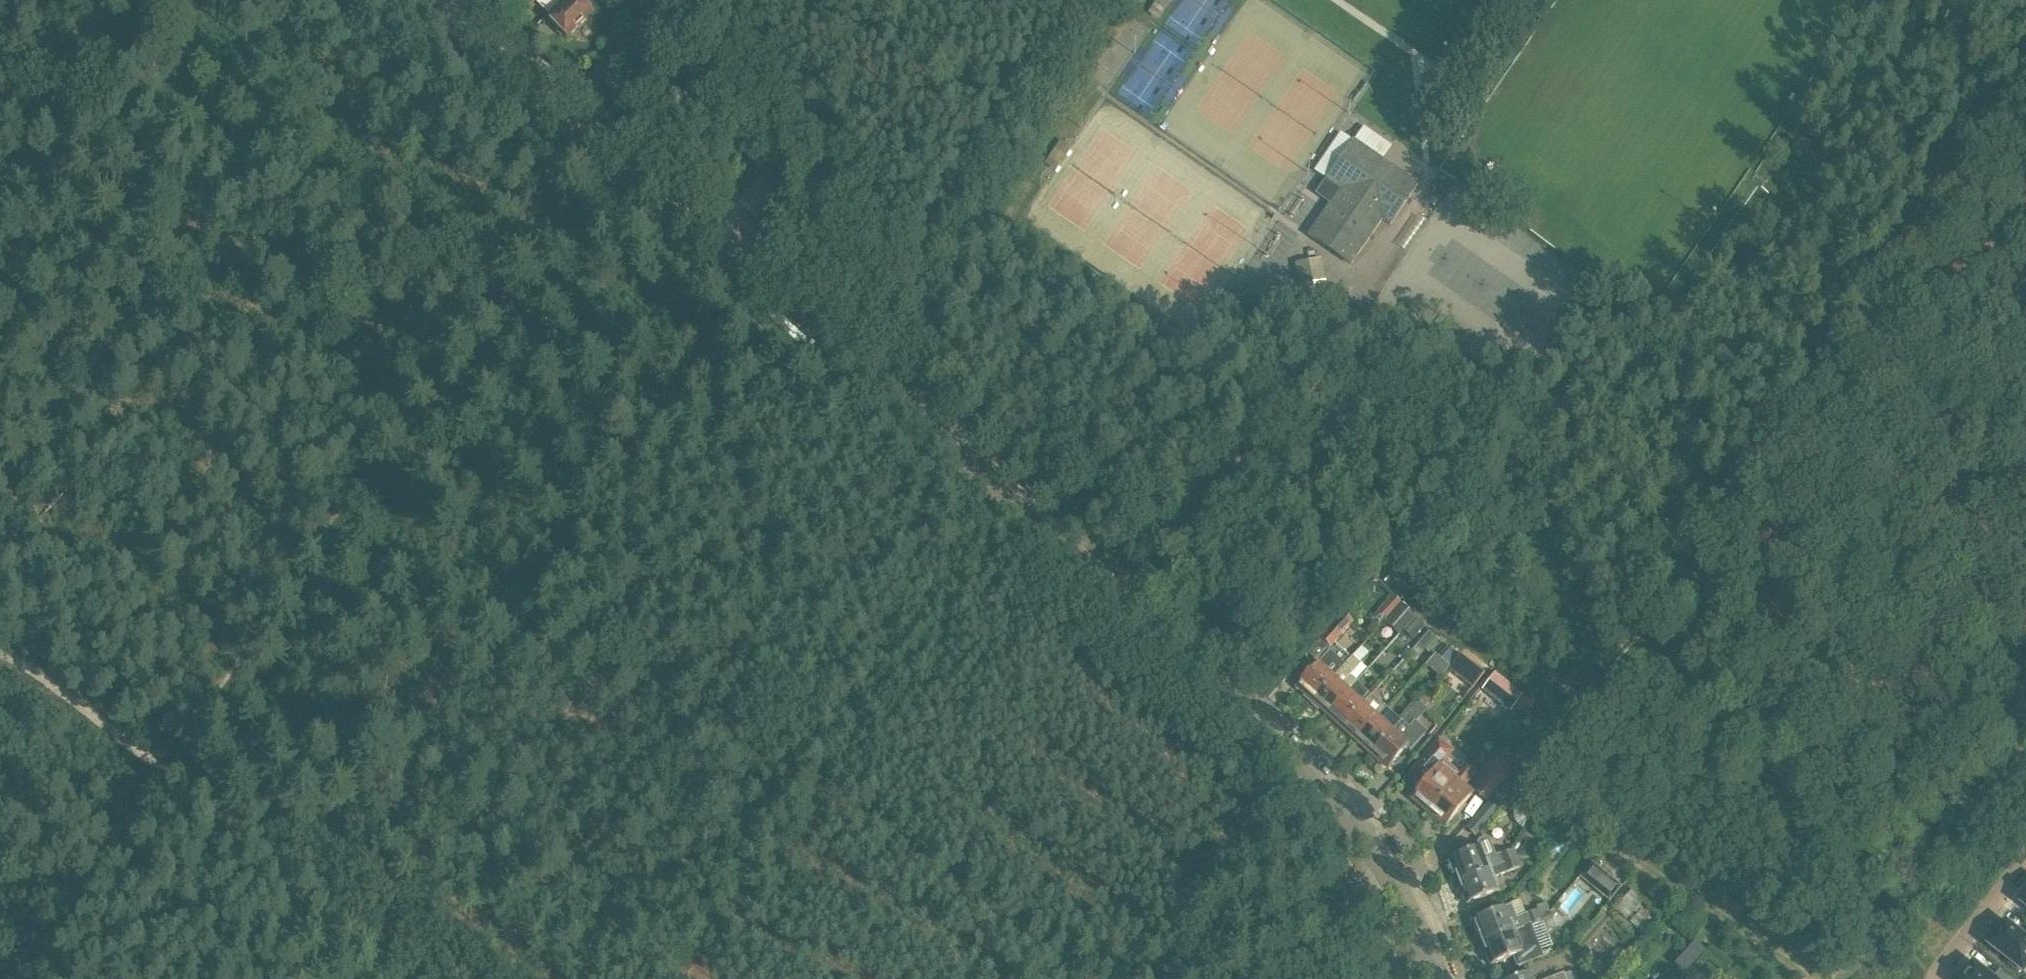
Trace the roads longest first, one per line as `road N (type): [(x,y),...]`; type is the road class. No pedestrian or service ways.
road 1 (track): [(1341,321),(1529,435),(1773,508),(1663,597),(1539,679),(1603,833),(1805,978)]
road 2 (tertiary): [(1437,978),(1410,910),(1324,782),(729,248)]
road 3 (track): [(51,978),(173,767),(321,541)]
road 4 (tertiary): [(729,248),(571,113),(416,0)]
road 5 (residential): [(729,248),(766,196),(771,168),(761,145),(646,0)]
road 6 (track): [(1539,679),(1412,581)]
road 7 (residential): [(2025,860),(1936,978)]

